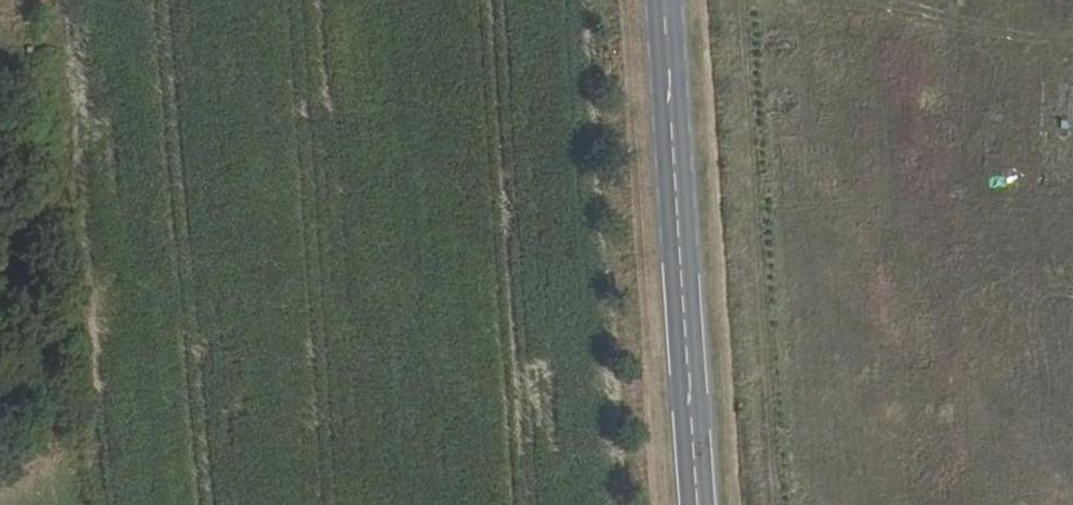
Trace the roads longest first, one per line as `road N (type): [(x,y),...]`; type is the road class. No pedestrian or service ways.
road 1 (track): [(733,0),(768,504)]
road 2 (secondary): [(698,504),(664,0)]

